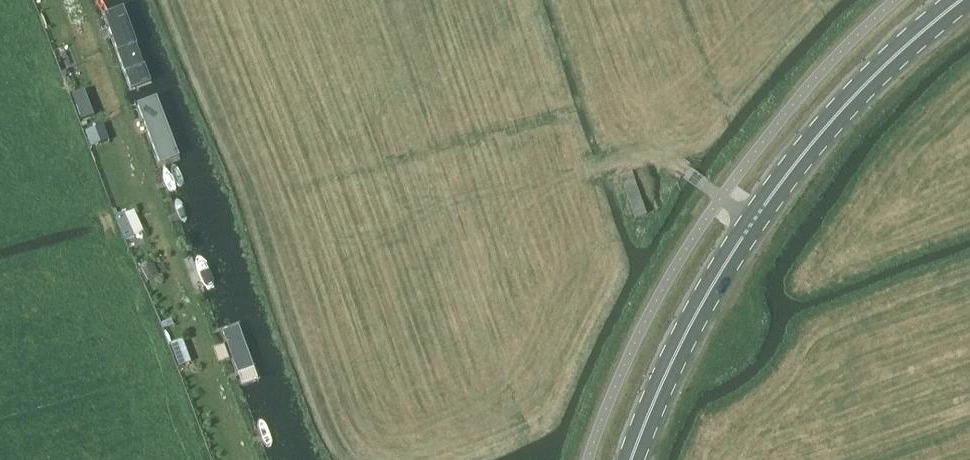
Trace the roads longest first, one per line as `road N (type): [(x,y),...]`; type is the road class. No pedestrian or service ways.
road 1 (secondary): [(631,459),(695,317),(754,221),(848,102),(961,0)]
road 2 (track): [(254,459),(85,0)]
road 3 (track): [(629,156),(686,172),(754,221)]

